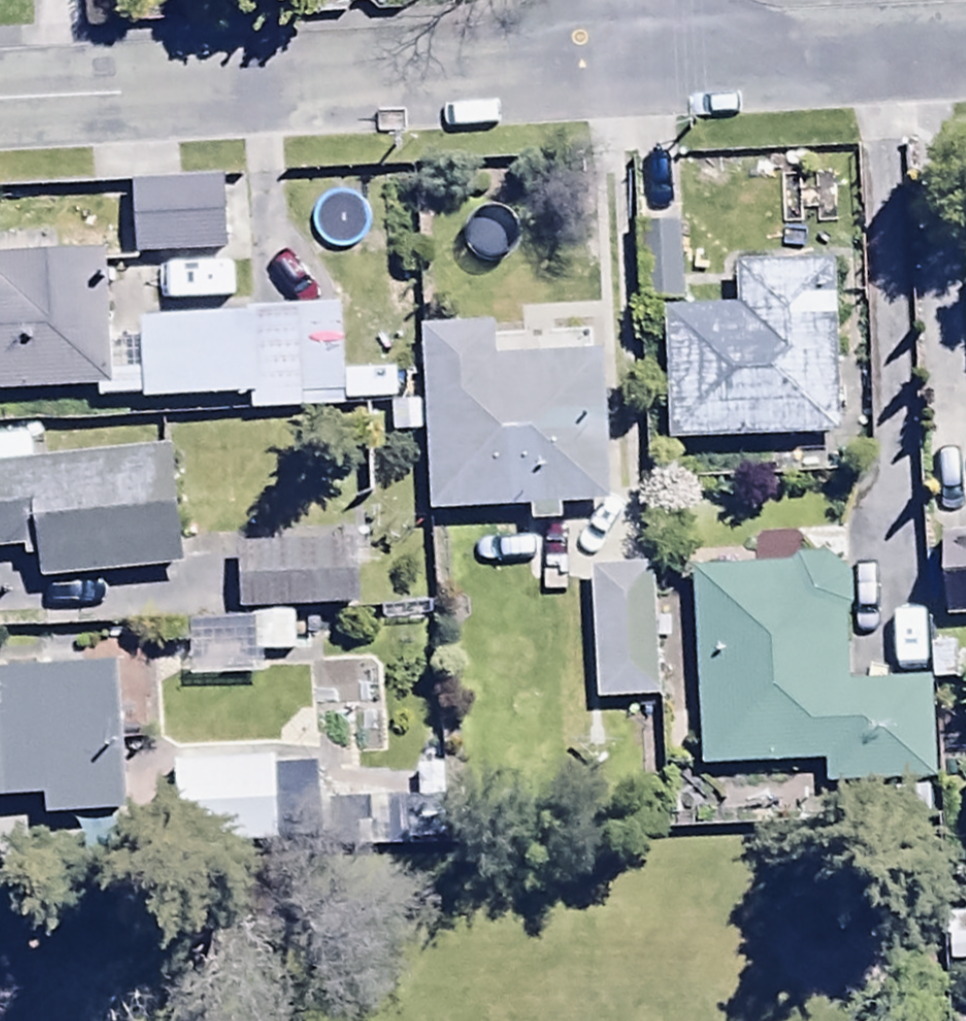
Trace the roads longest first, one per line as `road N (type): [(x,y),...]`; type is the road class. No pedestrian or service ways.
road 1 (residential): [(0,106),(643,78)]
road 2 (residential): [(643,78),(965,58)]

